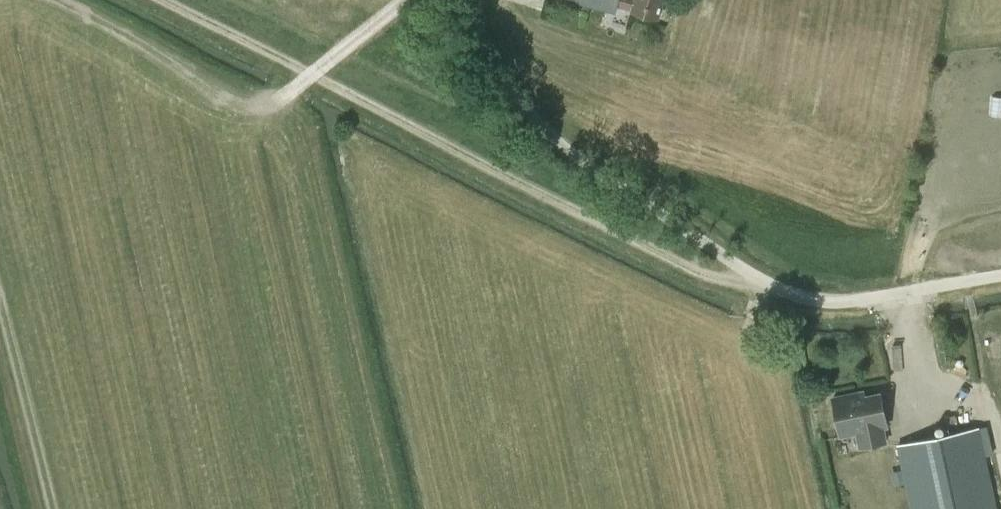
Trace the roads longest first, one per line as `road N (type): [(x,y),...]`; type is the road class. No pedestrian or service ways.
road 1 (track): [(767,285),(702,273),(162,0)]
road 2 (track): [(62,0),(246,111),(276,104)]
road 3 (unclassified): [(1000,274),(846,300),(767,285)]
road 4 (track): [(52,508),(0,298)]

